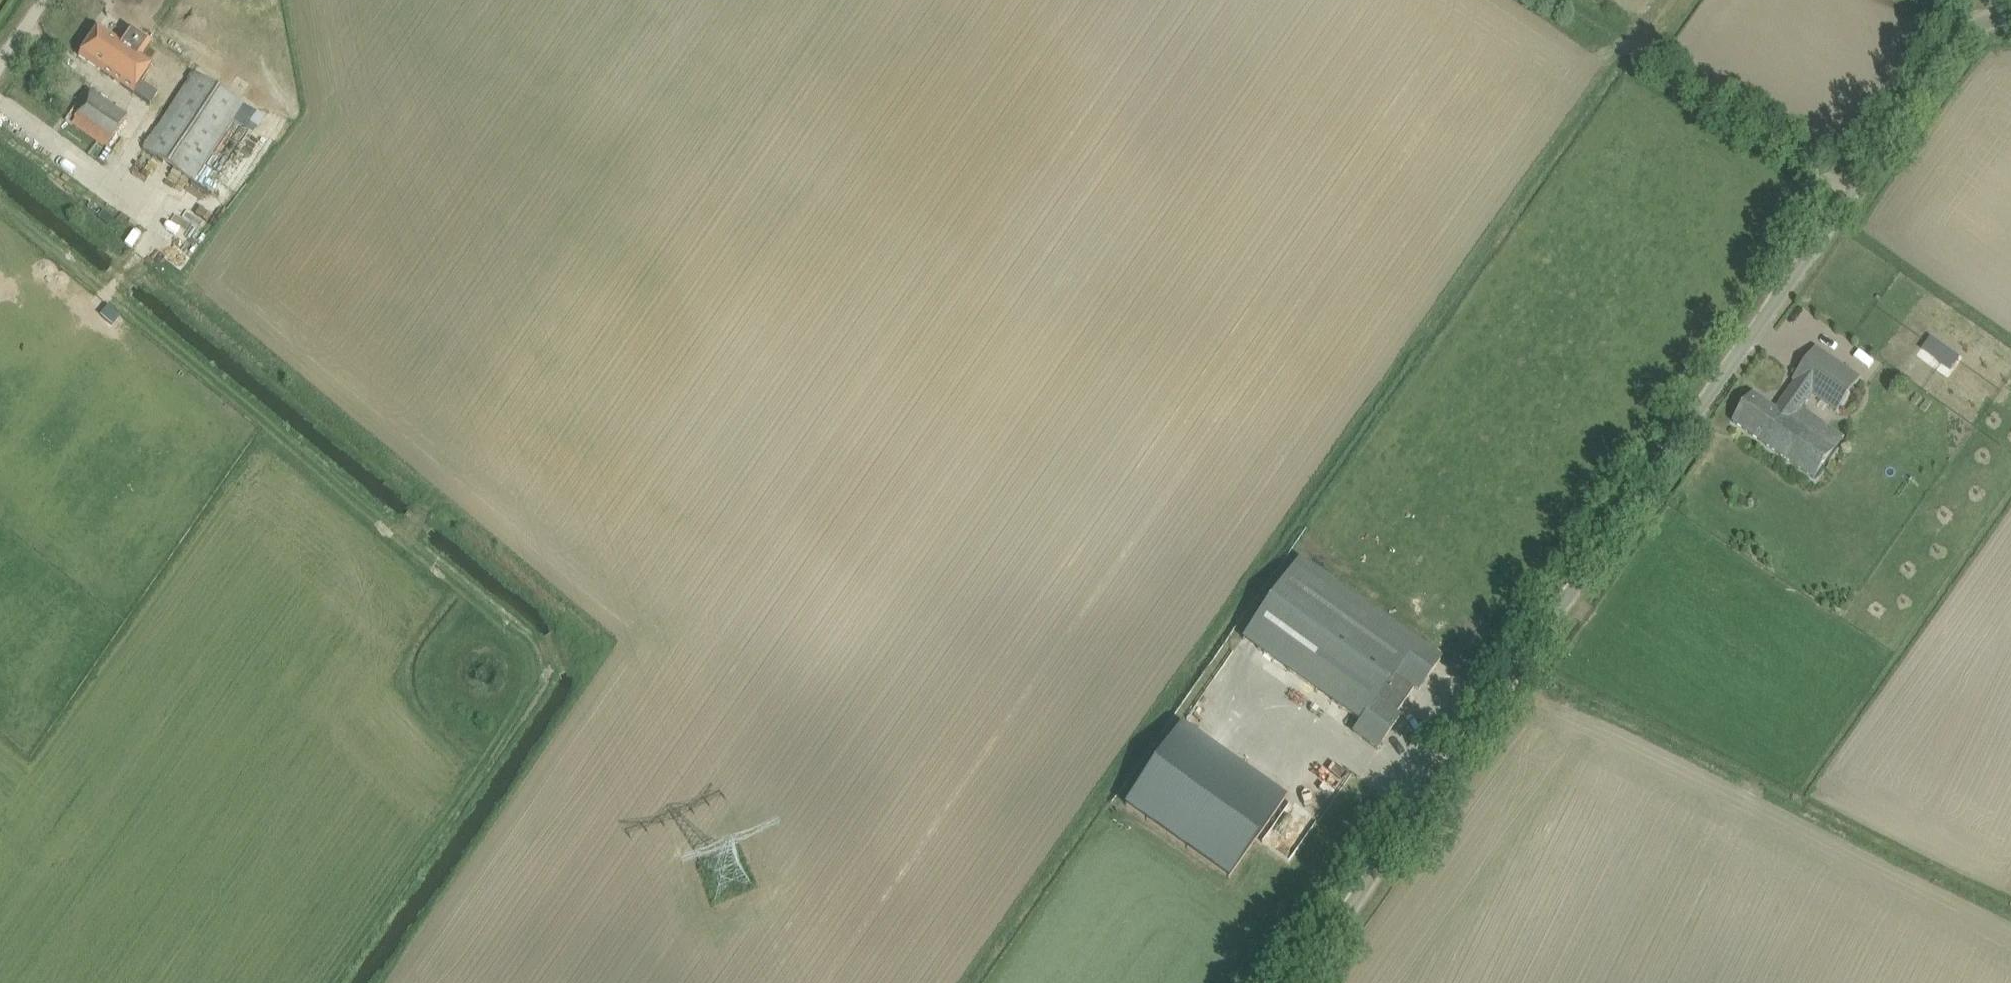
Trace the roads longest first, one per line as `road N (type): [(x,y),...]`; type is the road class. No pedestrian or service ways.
road 1 (unclassified): [(1295,982),(1845,187),(1964,28),(2010,16)]
road 2 (track): [(1845,187),(1561,0)]

